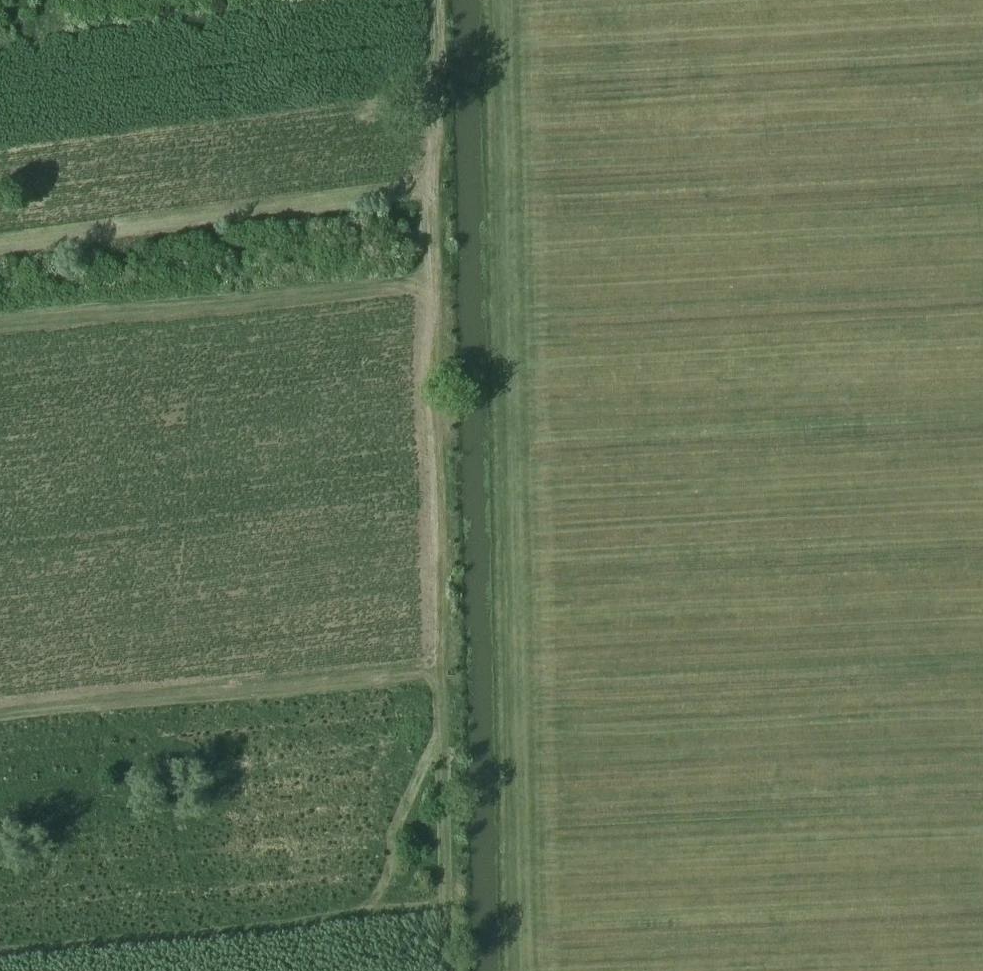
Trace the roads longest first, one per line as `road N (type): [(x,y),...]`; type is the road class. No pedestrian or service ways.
road 1 (track): [(446,970),(435,273),(0,324)]
road 2 (track): [(446,909),(0,948)]

